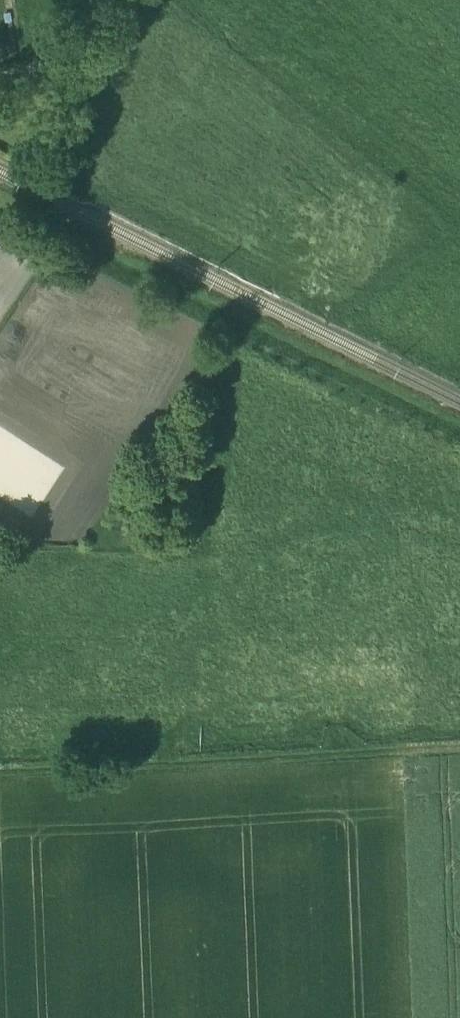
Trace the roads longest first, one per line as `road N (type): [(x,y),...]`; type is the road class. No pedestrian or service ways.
road 1 (track): [(459,761),(0,786)]
road 2 (track): [(0,81),(92,37),(132,0)]

